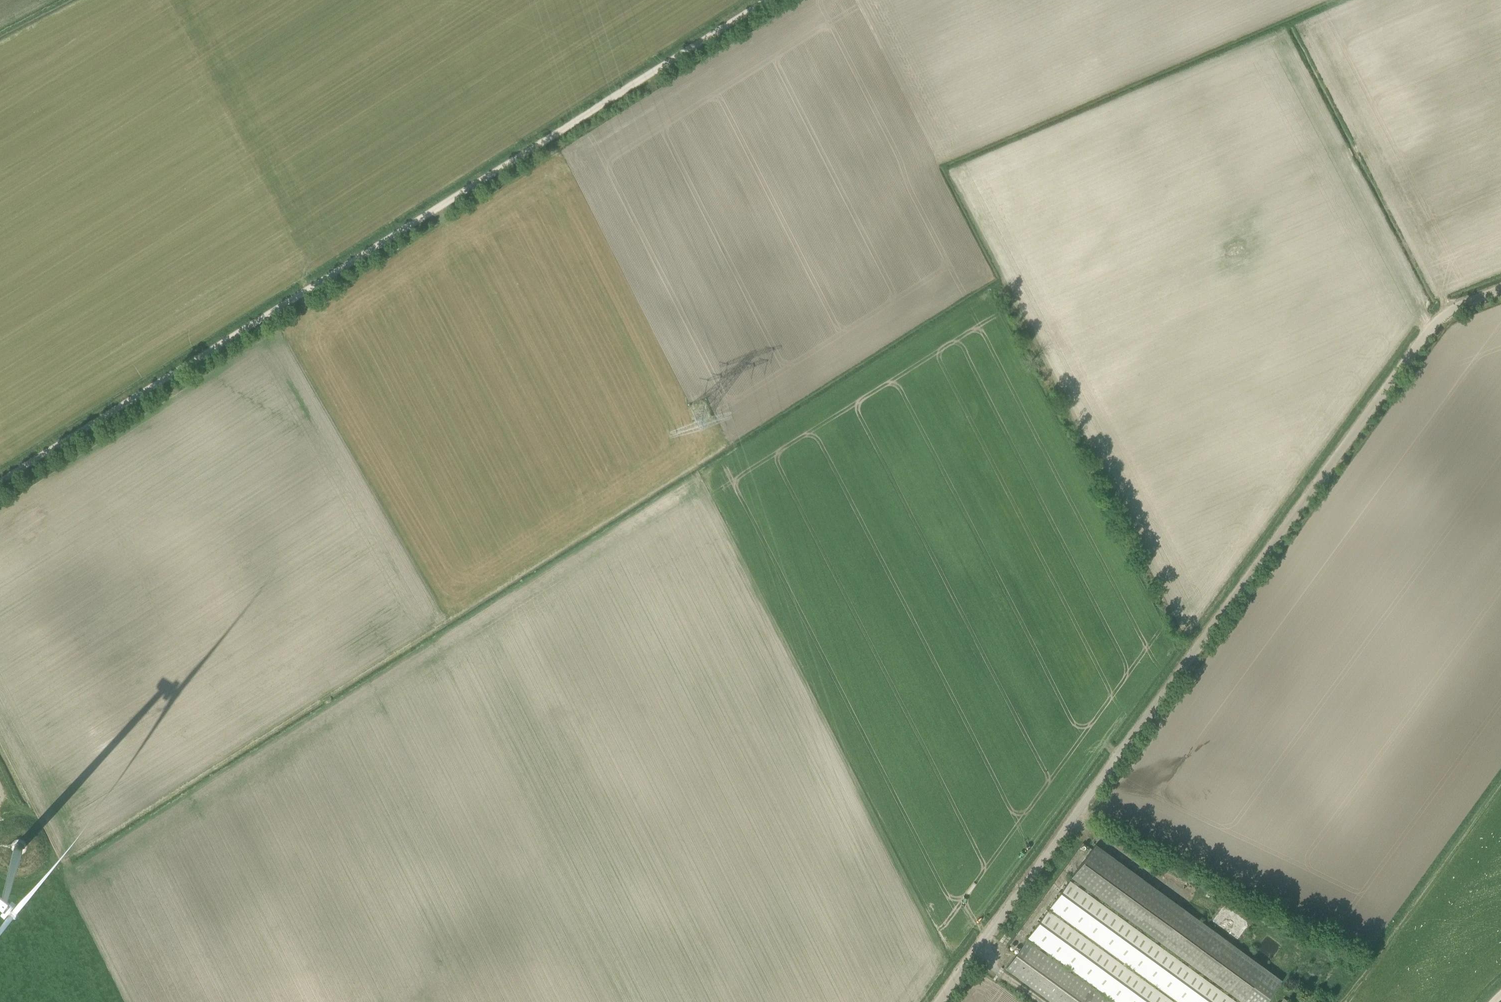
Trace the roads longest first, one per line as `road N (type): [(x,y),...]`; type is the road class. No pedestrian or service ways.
road 1 (unclassified): [(939,1001),(1426,326),(1448,306),(1500,287)]
road 2 (track): [(0,487),(777,0)]

